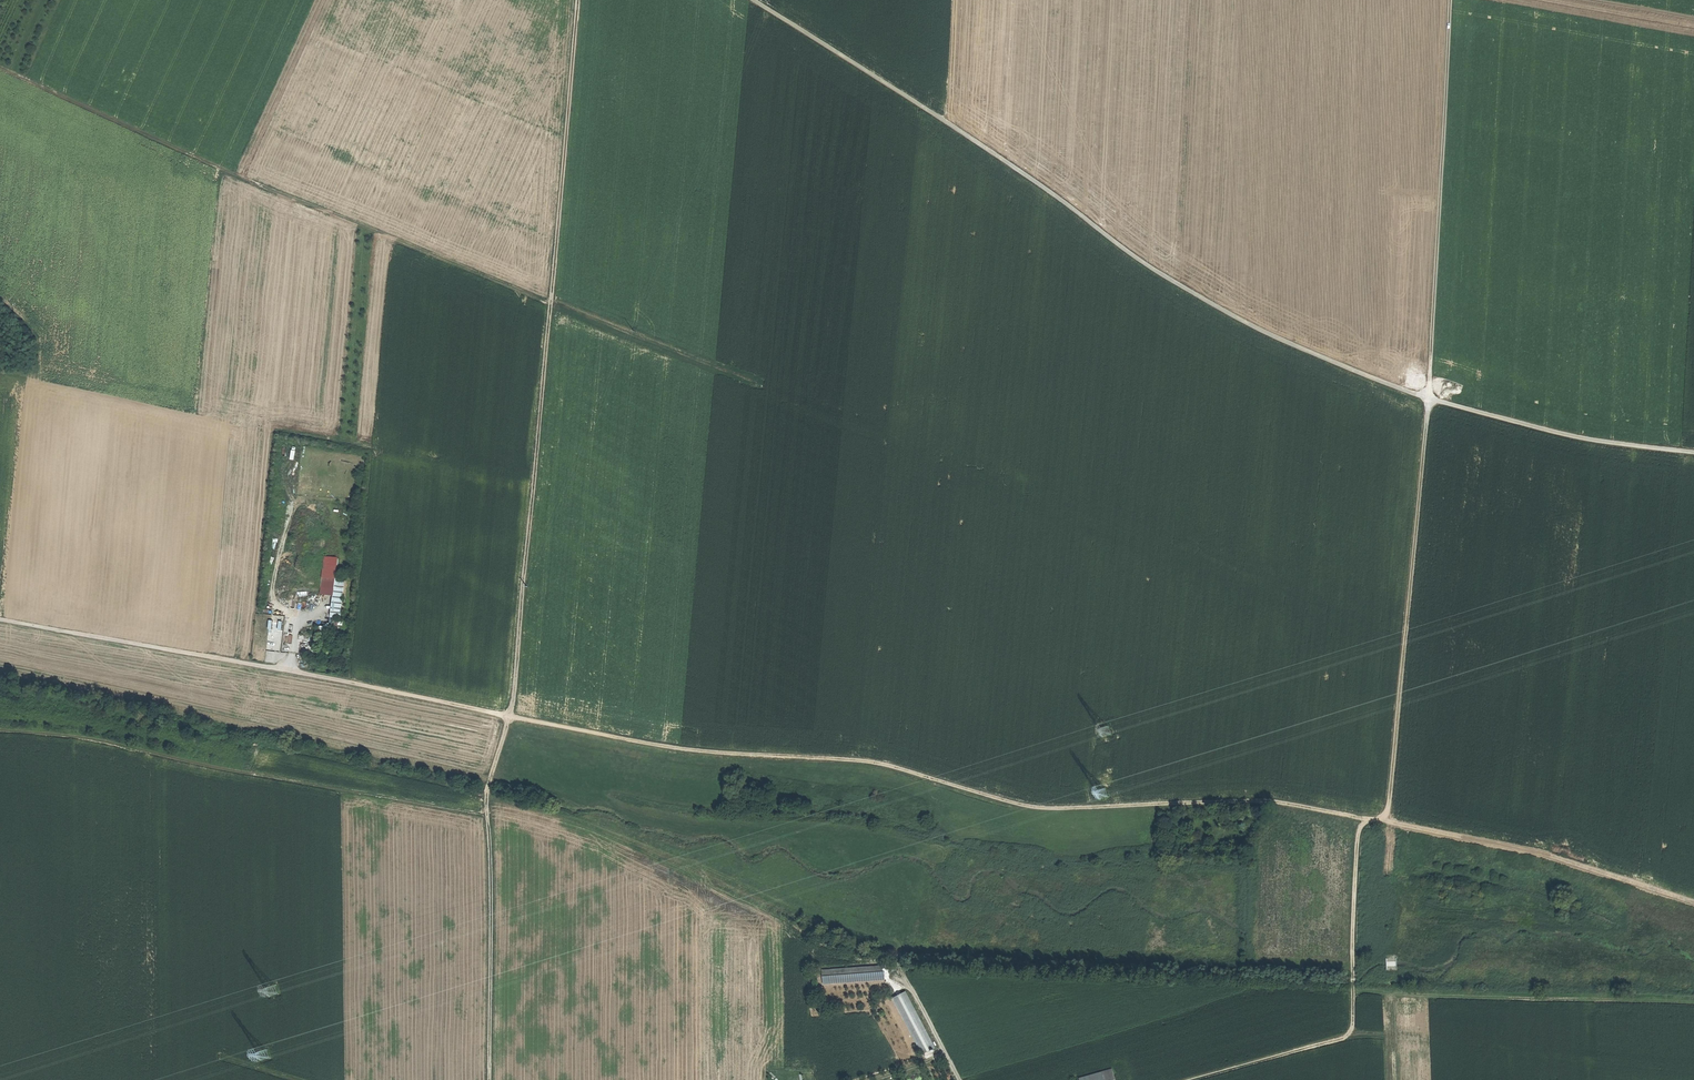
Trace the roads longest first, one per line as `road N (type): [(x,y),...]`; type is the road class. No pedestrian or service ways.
road 1 (track): [(1693,900),(1540,850),(1266,796),(1078,808),(1017,804),(884,763),(703,750),(0,619)]
road 2 (track): [(488,1079),(488,791),(510,715),(579,0)]
road 3 (track): [(1693,448),(1591,435),(1431,396),(1262,326),(1147,262),(1029,172),(757,0)]
road 4 (track): [(1382,820),(1431,396),(1451,0)]
road 5 (track): [(551,300),(0,67)]
road 6 (track): [(535,477),(0,369)]
road 7 (track): [(0,731),(65,734),(486,817)]
road 8 (track): [(492,777),(552,793),(900,949)]
road 9 (track): [(1190,1079),(1344,1038),(1352,1028),(1361,817)]
road 10 (track): [(1353,990),(1693,1001)]
road 11 (track): [(244,173),(322,0)]
road 12 (unclassified): [(898,963),(959,1079)]

